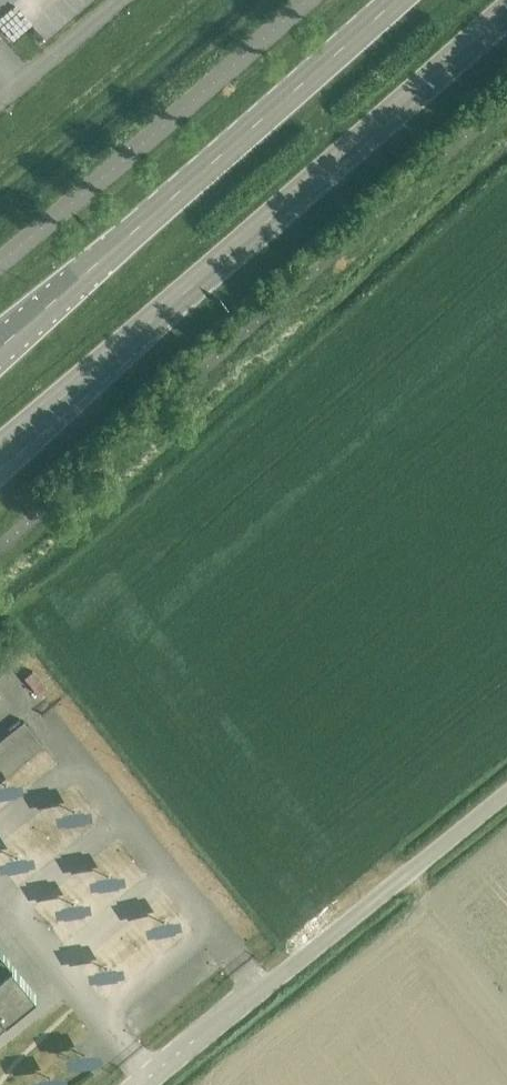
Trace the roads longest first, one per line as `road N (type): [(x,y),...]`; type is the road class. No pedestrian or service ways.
road 1 (primary): [(0,444),(506,4)]
road 2 (primary): [(400,0),(0,352)]
road 3 (unclassified): [(146,1084),(506,791)]
road 4 (unclassified): [(121,0),(0,102)]

